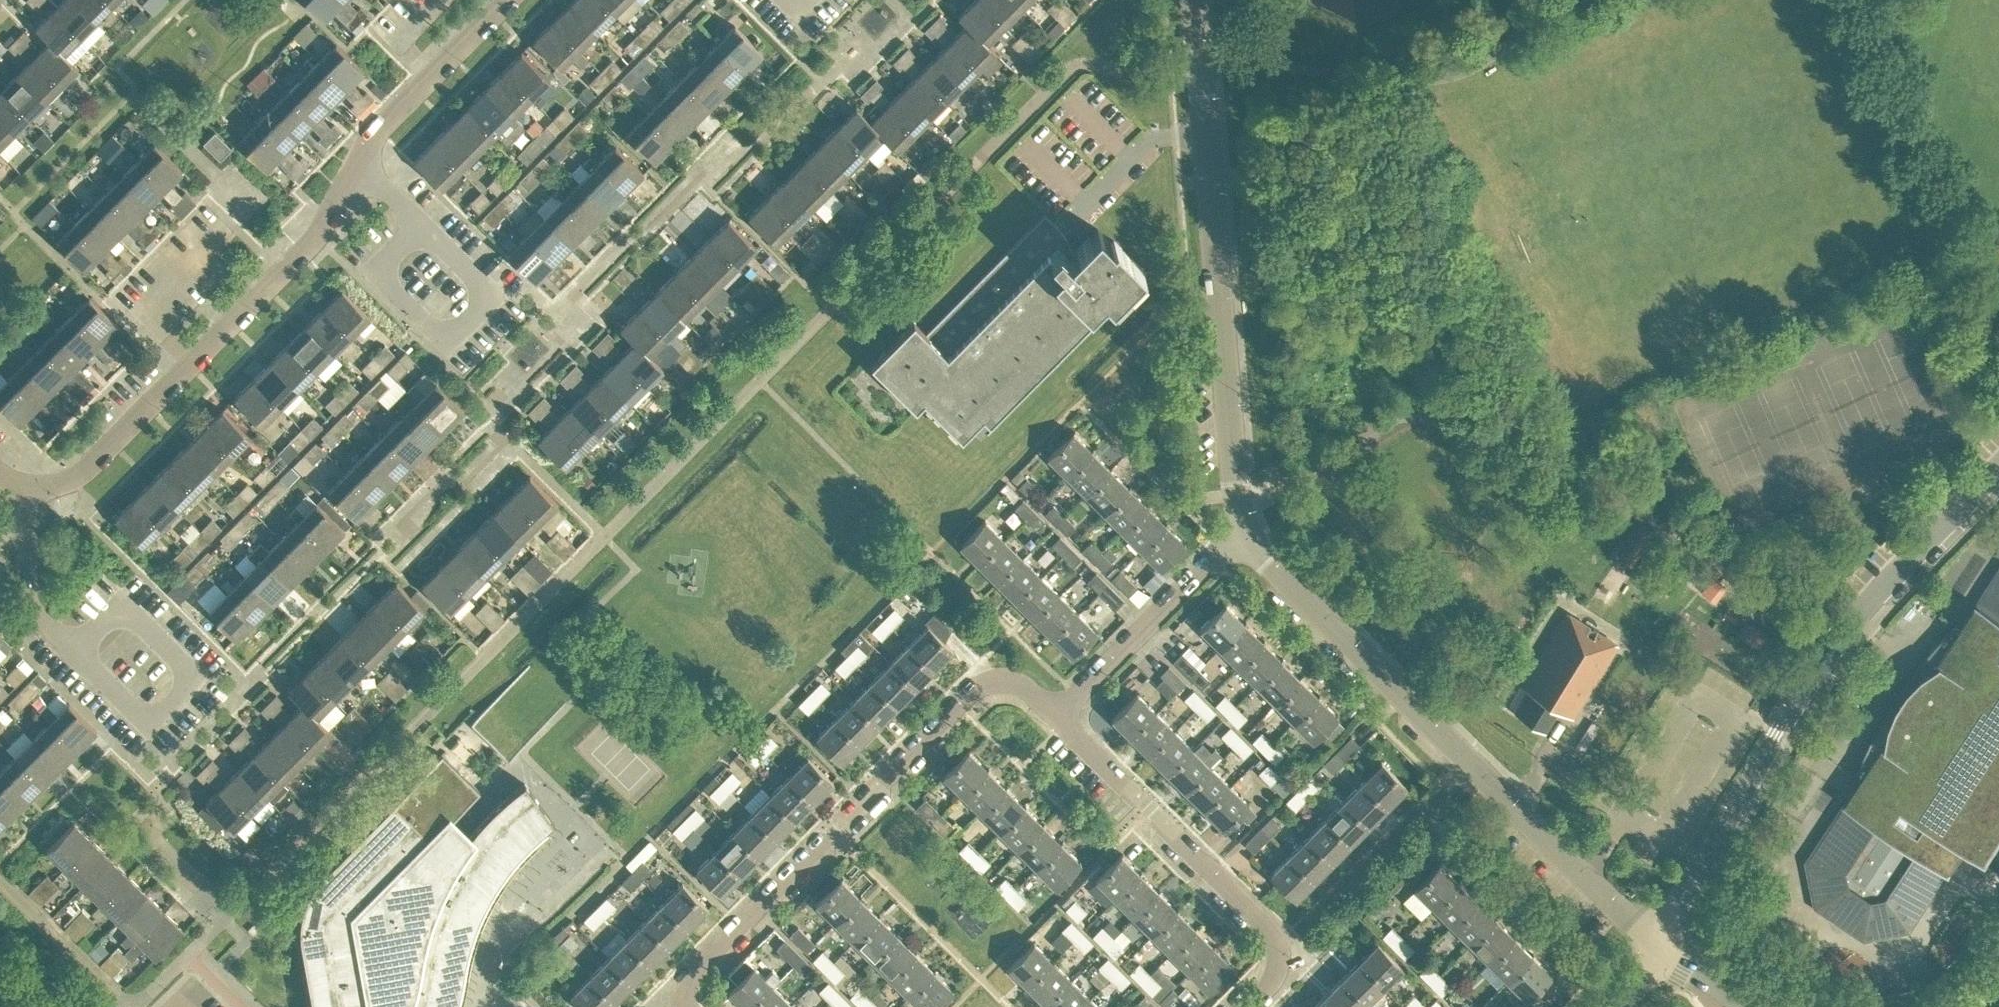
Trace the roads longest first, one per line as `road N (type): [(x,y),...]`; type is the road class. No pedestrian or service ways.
road 1 (residential): [(1656,947),(1780,723),(1840,635),(1998,466)]
road 2 (unclassified): [(1247,532),(1265,561),(1656,947)]
road 3 (unclassified): [(1194,0),(1235,489),(1247,532)]
road 4 (residential): [(1054,715),(1004,680),(968,694),(701,960),(687,979),(684,1006)]
road 5 (residential): [(1246,1006),(1280,963),(1271,931),(1132,793)]
road 6 (residential): [(1247,532),(1054,715)]
road 7 (residential): [(356,165),(313,238),(191,362)]
road 8 (residential): [(418,224),(487,292),(445,337),(374,270)]
road 9 (residential): [(150,720),(194,675),(123,604),(74,647)]
road 10 (residential): [(191,362),(75,477),(29,486)]
road 11 (residential): [(29,486),(28,593),(44,621),(74,647)]
road 12 (residential): [(191,362),(146,306),(217,230)]
road 13 (residential): [(434,72),(369,139),(356,165)]

